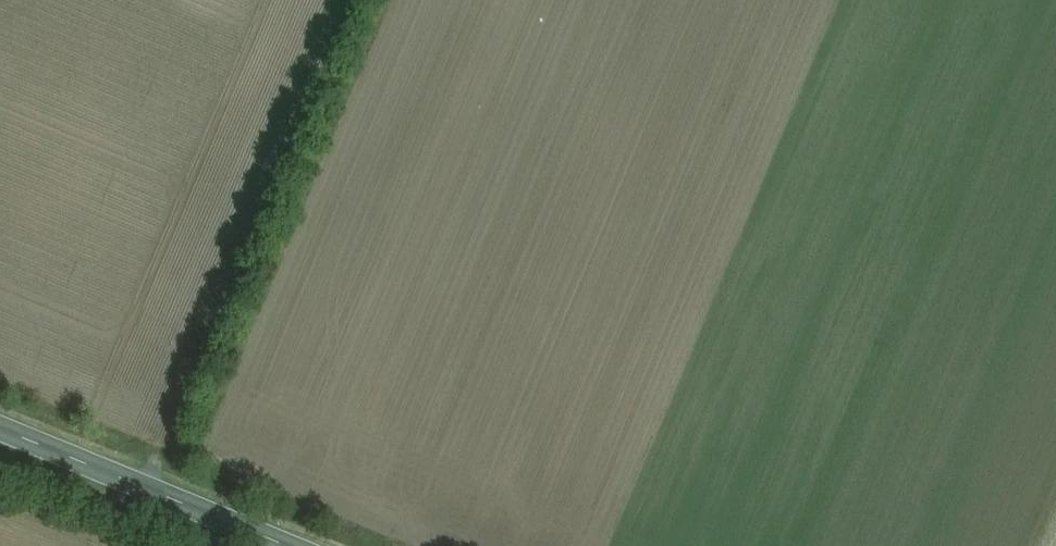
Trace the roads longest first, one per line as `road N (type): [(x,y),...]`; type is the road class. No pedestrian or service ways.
road 1 (secondary): [(296,545),(0,427)]

